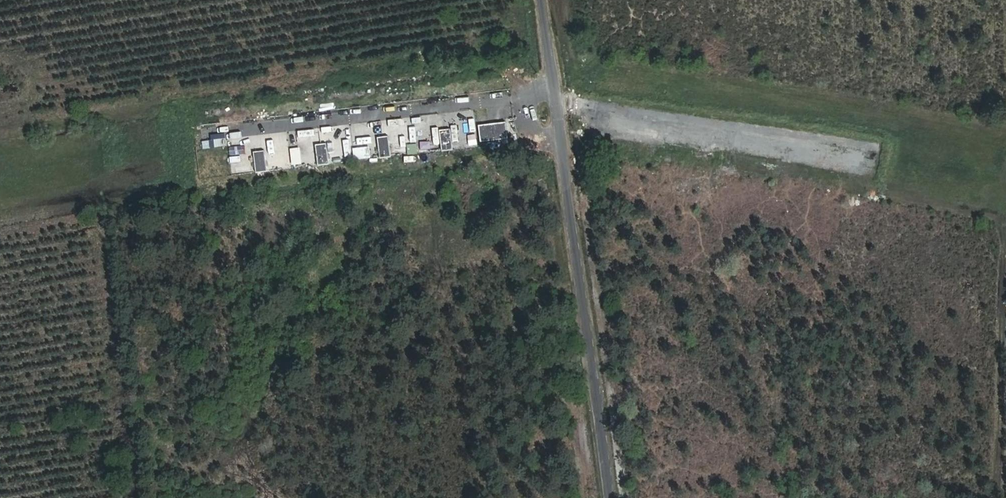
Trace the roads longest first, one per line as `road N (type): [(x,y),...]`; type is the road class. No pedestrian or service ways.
road 1 (track): [(0,148),(573,65),(1005,134)]
road 2 (residential): [(562,0),(618,420),(621,497)]
road 3 (track): [(1005,288),(996,497)]

